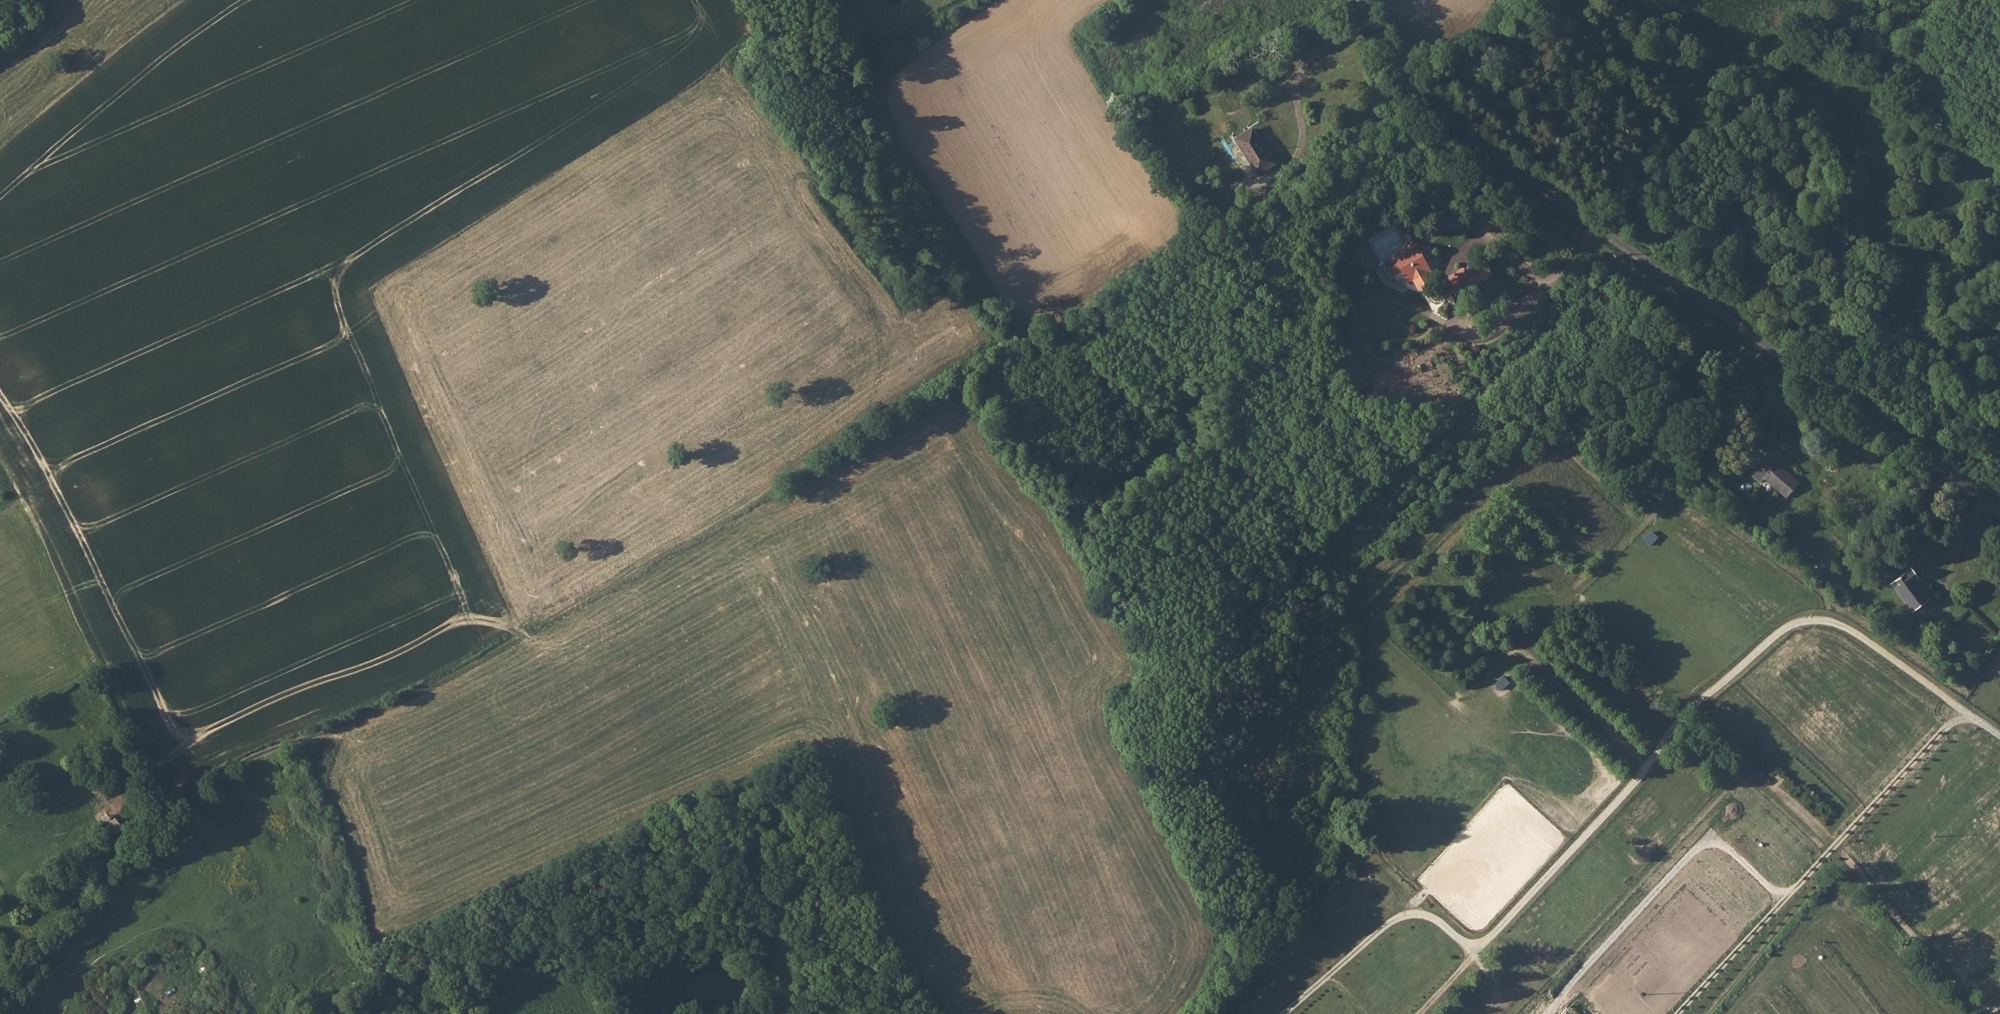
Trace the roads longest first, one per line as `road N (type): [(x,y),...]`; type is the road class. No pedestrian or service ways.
road 1 (track): [(1999,736),(1832,621),(1794,620),(1680,712),(1610,809),(1480,946),(1469,951),(1431,914),(1404,914),(1282,1013)]
road 2 (unclassified): [(1362,0),(1431,105),(1999,514)]
road 3 (track): [(1676,1013),(1962,709)]

